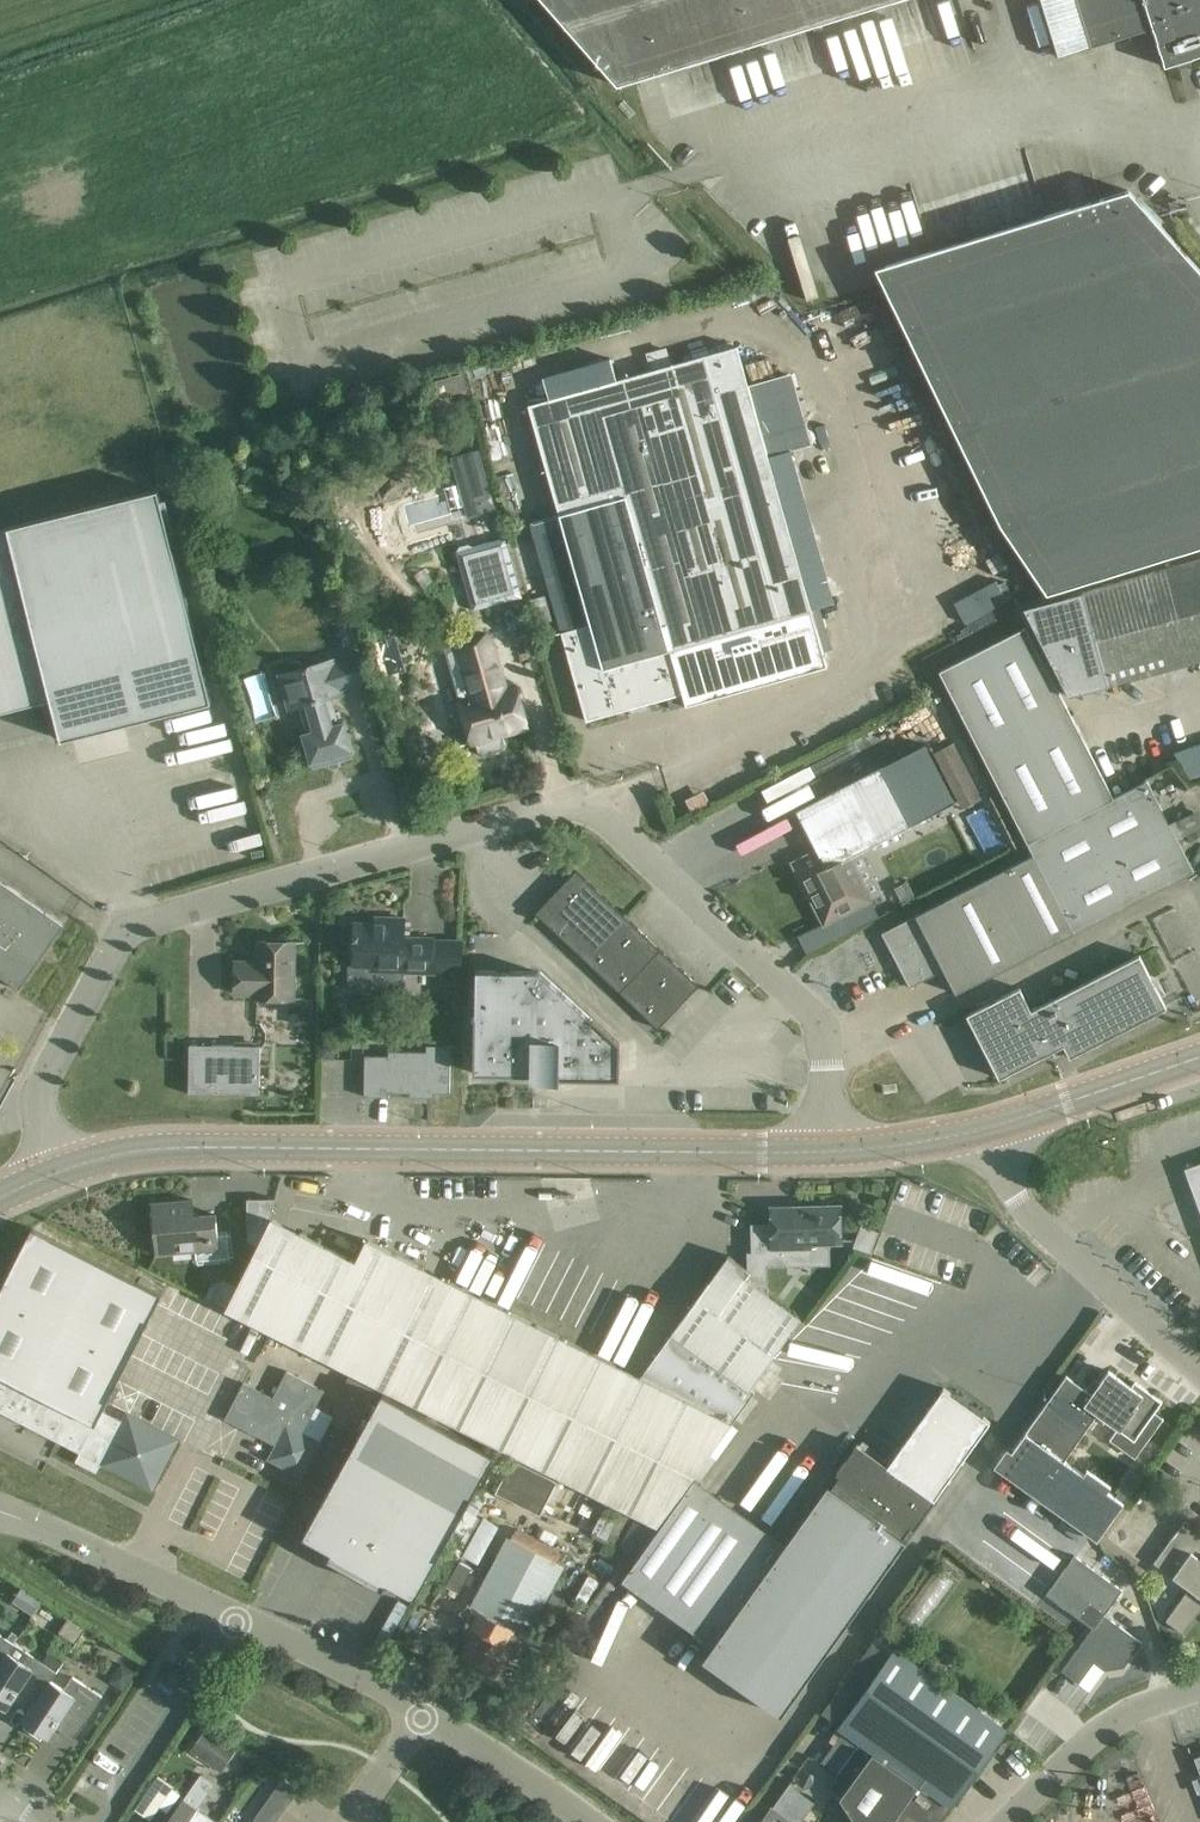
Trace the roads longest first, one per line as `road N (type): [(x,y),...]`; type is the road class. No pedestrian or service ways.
road 1 (residential): [(56,1170),(39,1086),(125,927),(572,803),(598,808),(820,1020),(826,1149)]
road 2 (secondary): [(56,1170),(172,1148),(826,1149)]
road 3 (residential): [(1199,1373),(1029,1218),(1009,1186),(994,1130)]
road 4 (residential): [(231,1615),(97,1821)]
road 5 (unclassified): [(1004,1821),(1093,1732),(1199,1686)]
road 6 (secondary): [(994,1130),(1199,1058)]
road 7 (tertiary): [(422,1711),(231,1615)]
road 8 (tertiary): [(231,1615),(39,1526)]
road 9 (tertiary): [(592,1821),(422,1711)]
road 10 (secondary): [(826,1149),(994,1130)]
road 11 (residential): [(356,1821),(422,1711)]

